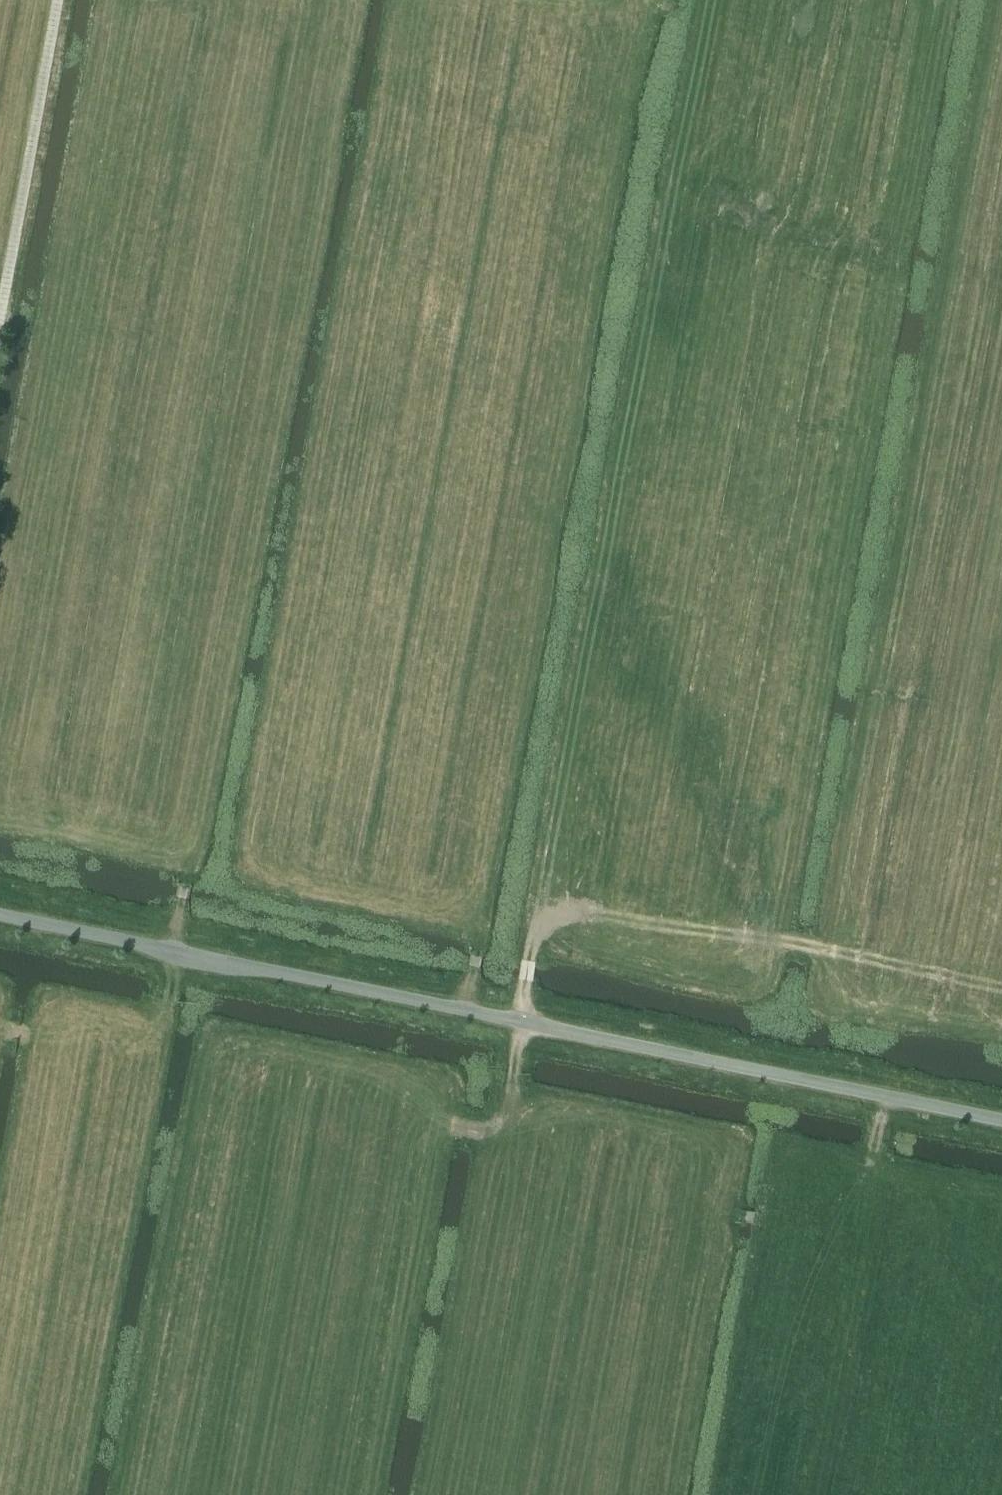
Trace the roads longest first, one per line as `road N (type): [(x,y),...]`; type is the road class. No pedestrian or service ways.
road 1 (unclassified): [(0,916),(1001,1120)]
road 2 (track): [(0,313),(56,0)]
road 3 (track): [(500,1125),(529,961),(556,919)]

